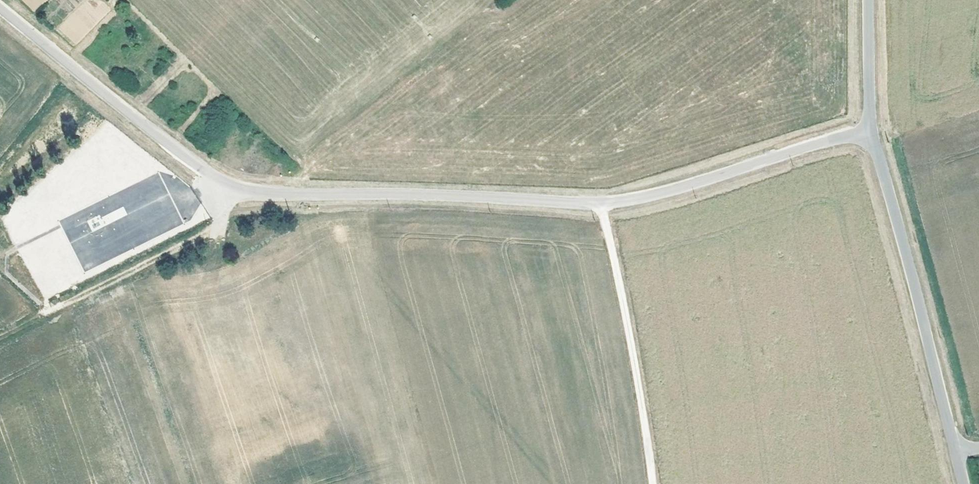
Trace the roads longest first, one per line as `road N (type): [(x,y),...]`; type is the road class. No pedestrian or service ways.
road 1 (unclassified): [(0,9),(195,165),(256,192),(599,202),(870,131)]
road 2 (unclassified): [(954,450),(870,131)]
road 3 (track): [(599,202),(651,483)]
road 4 (track): [(0,336),(210,231)]
road 5 (unclassified): [(870,131),(866,0)]

